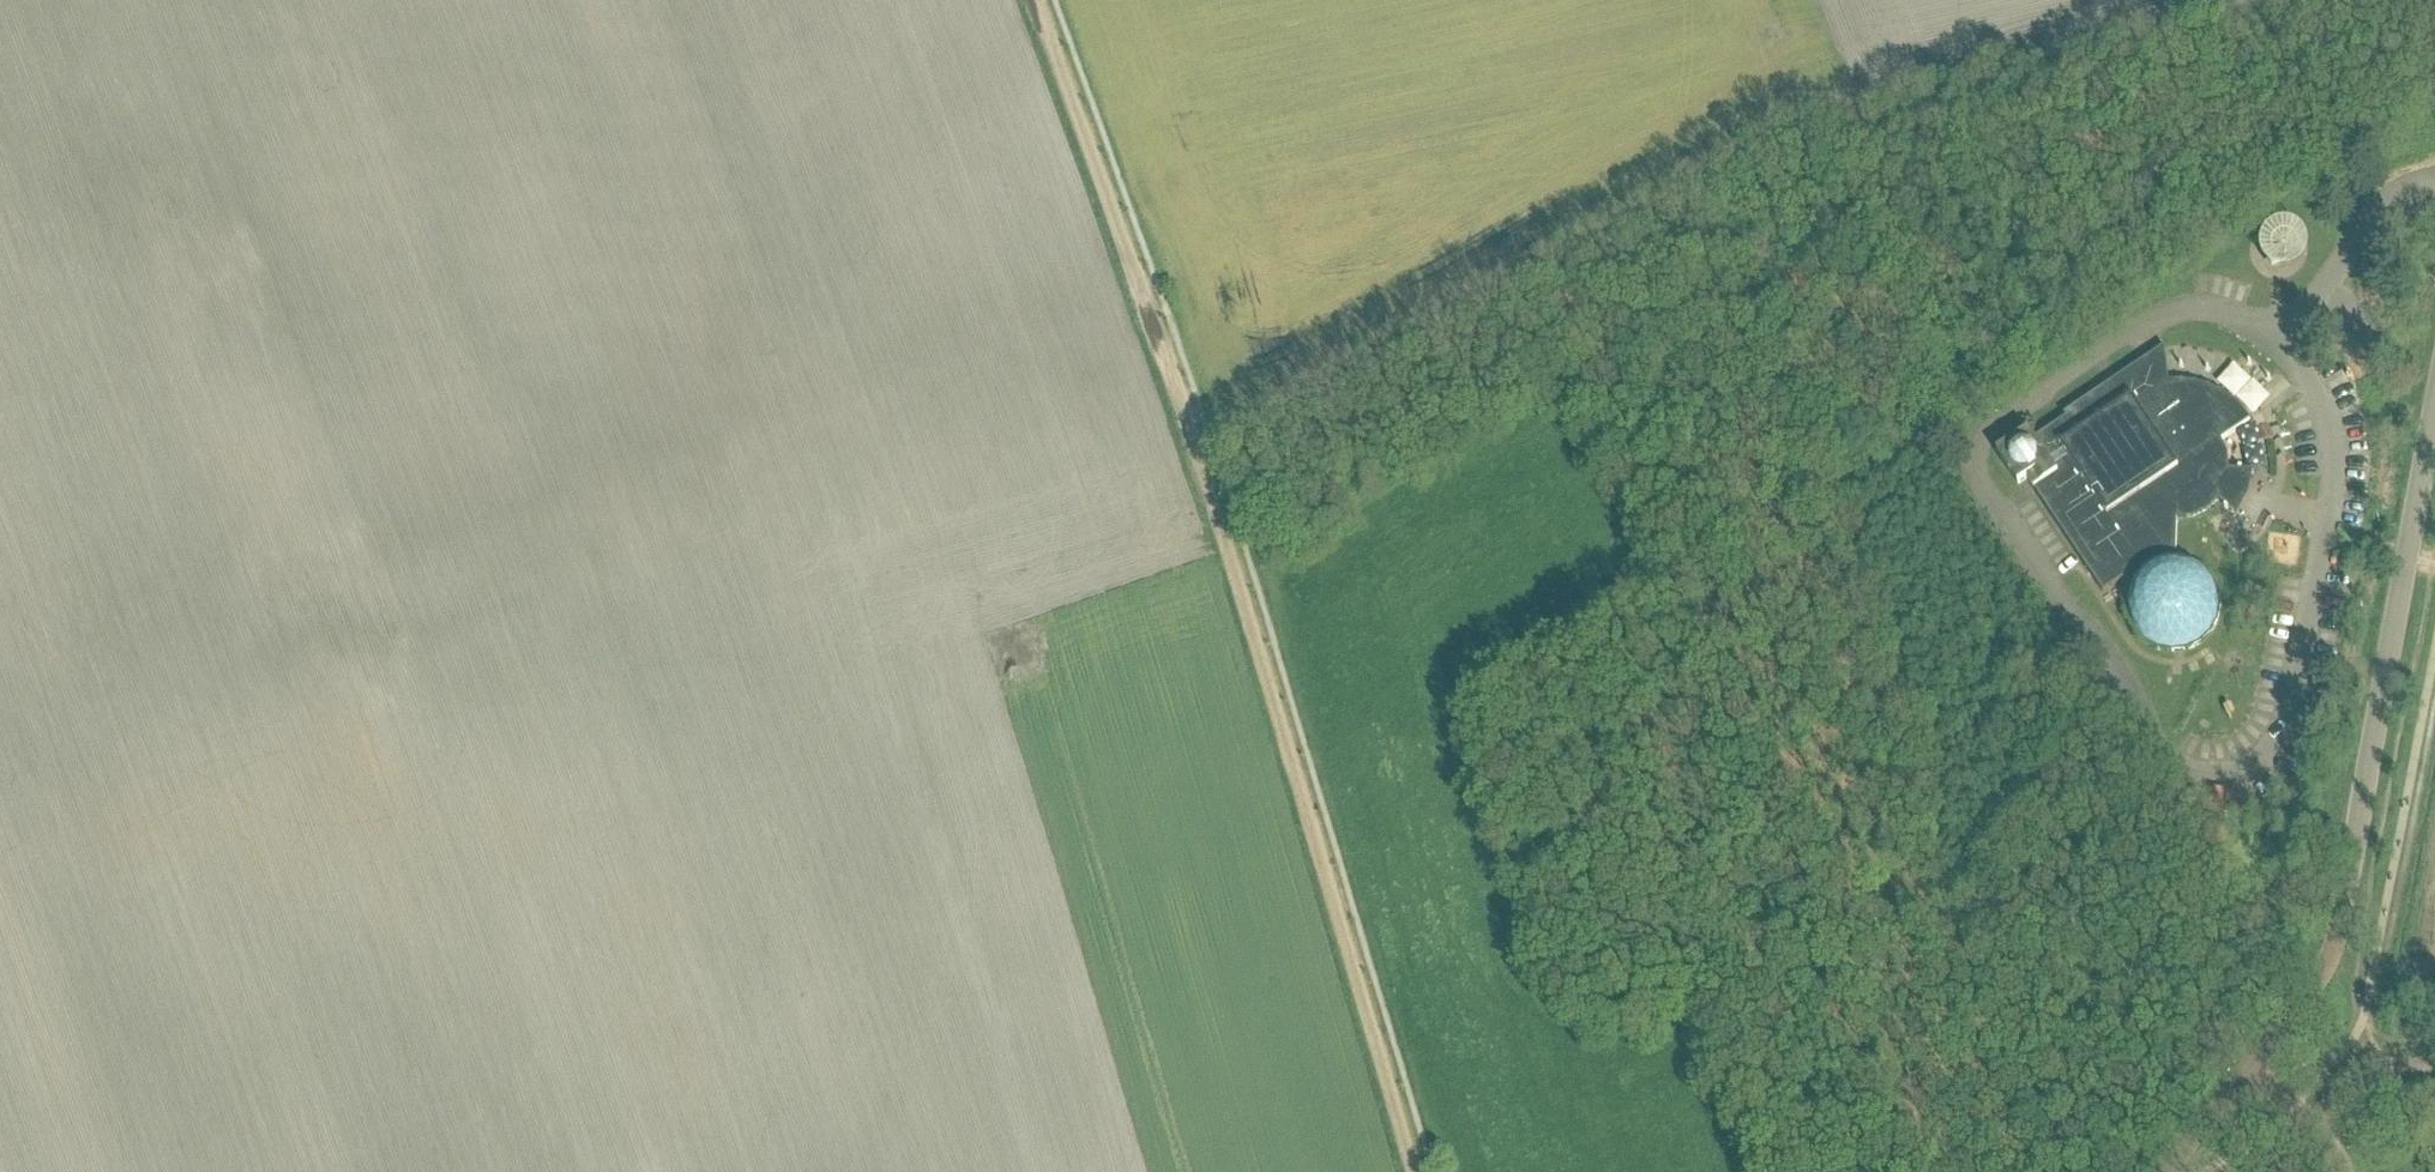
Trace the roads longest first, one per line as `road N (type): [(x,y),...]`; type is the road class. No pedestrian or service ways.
road 1 (track): [(1041,0),(1264,651),(1421,1171)]
road 2 (unclassified): [(2243,1074),(2329,962),(2434,421)]
road 3 (unclassified): [(2314,1130),(2355,1075),(2434,1062)]
road 4 (unclassified): [(2167,1171),(2243,1074)]

